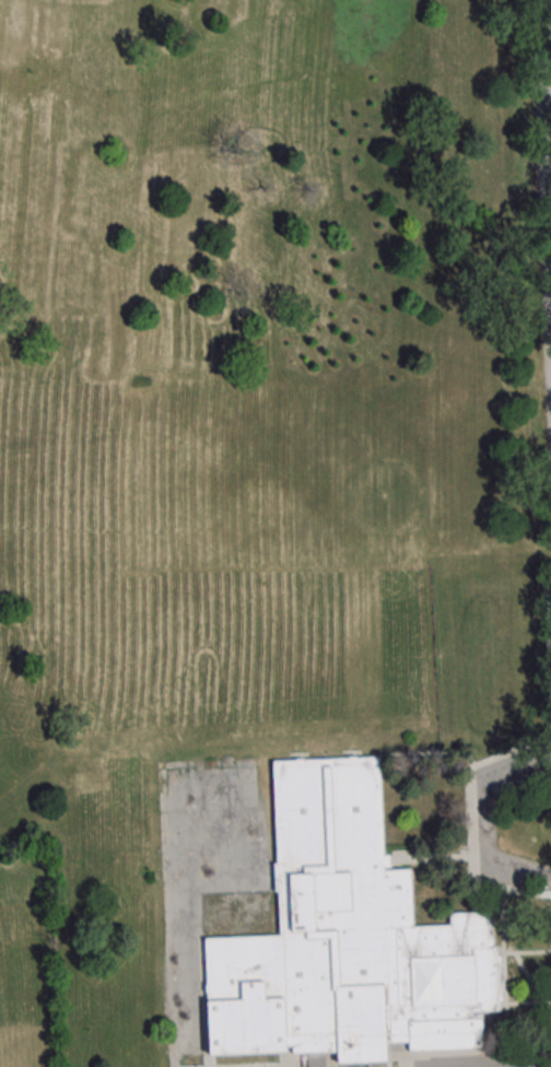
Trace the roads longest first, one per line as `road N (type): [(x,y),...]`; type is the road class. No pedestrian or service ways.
road 1 (residential): [(550,297),(539,0)]

